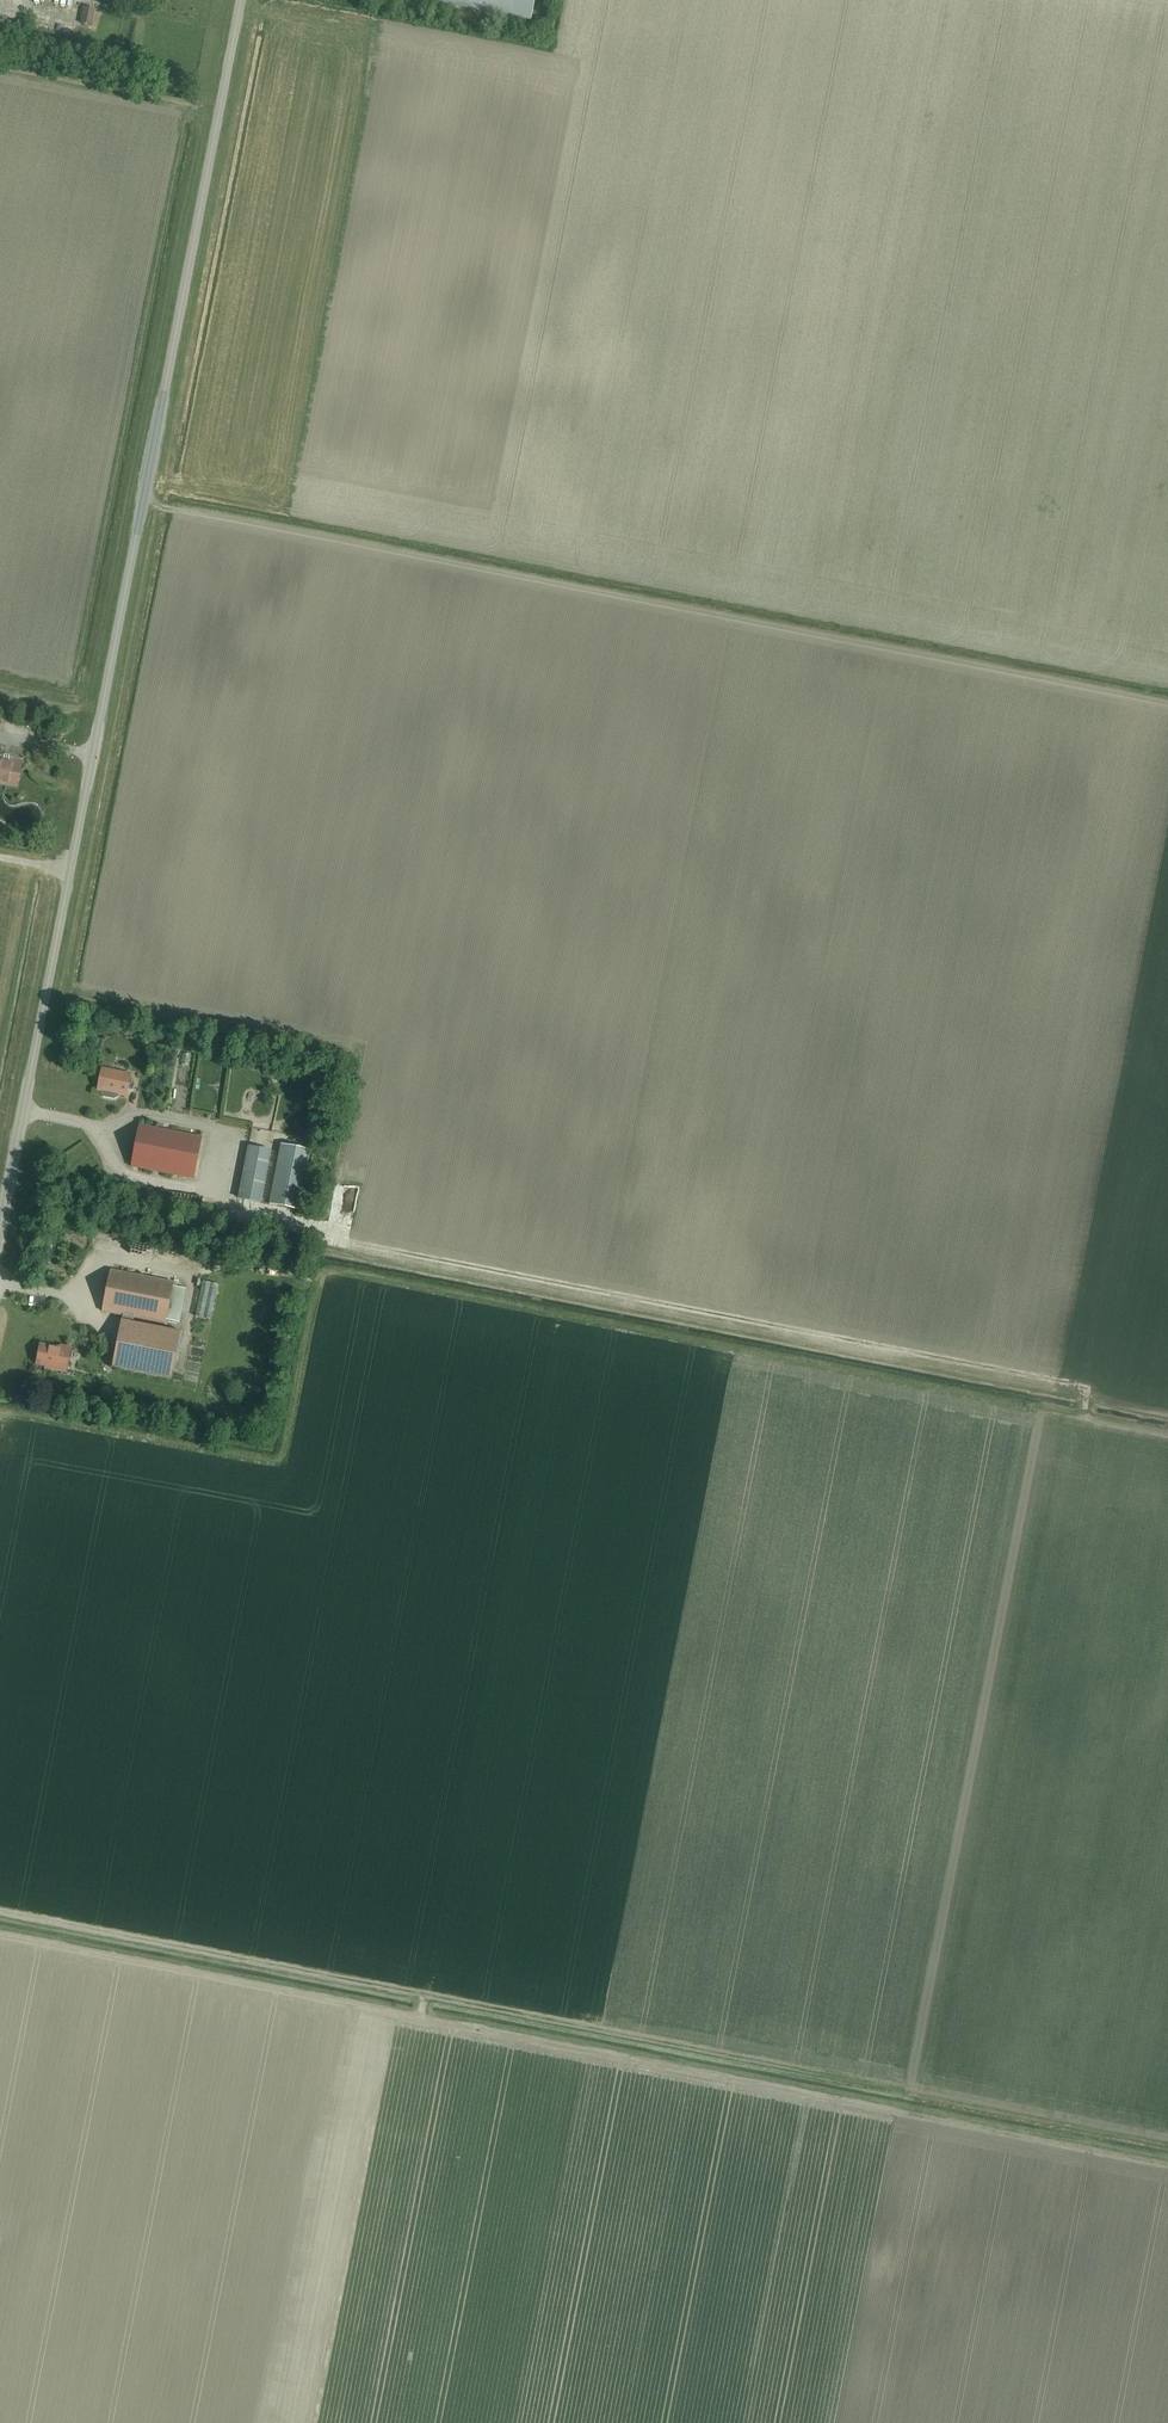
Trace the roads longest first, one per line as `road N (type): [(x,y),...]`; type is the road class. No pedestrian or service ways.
road 1 (unclassified): [(0,1189),(232,0)]

